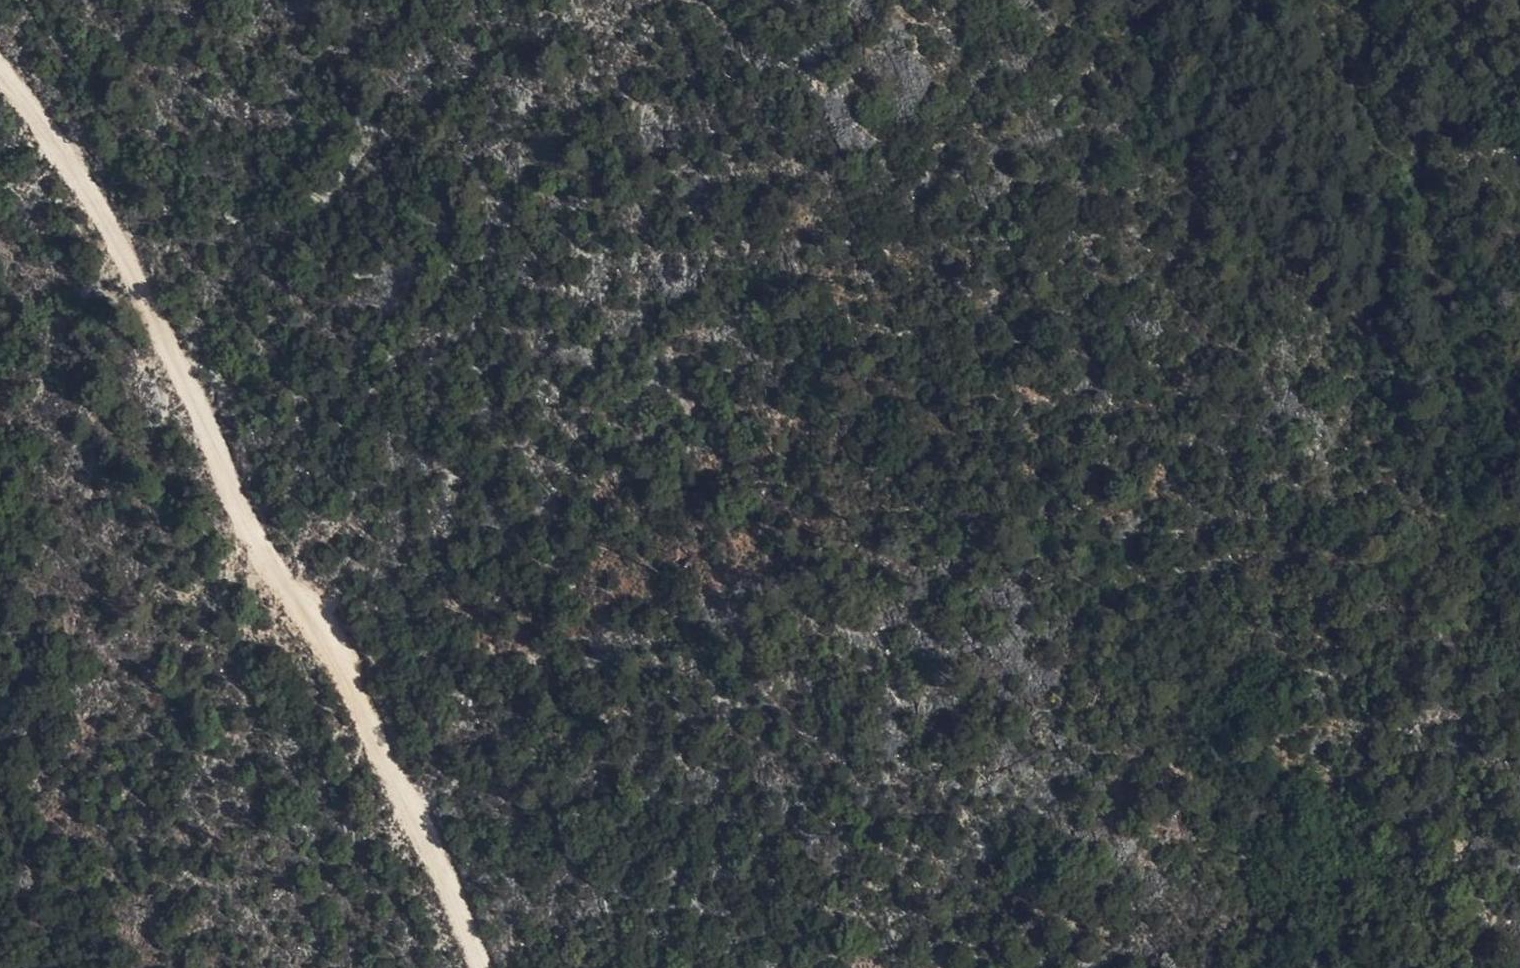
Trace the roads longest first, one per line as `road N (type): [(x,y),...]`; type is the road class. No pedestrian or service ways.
road 1 (track): [(0,64),(57,134),(162,327),(252,533),(312,607),(487,967)]

